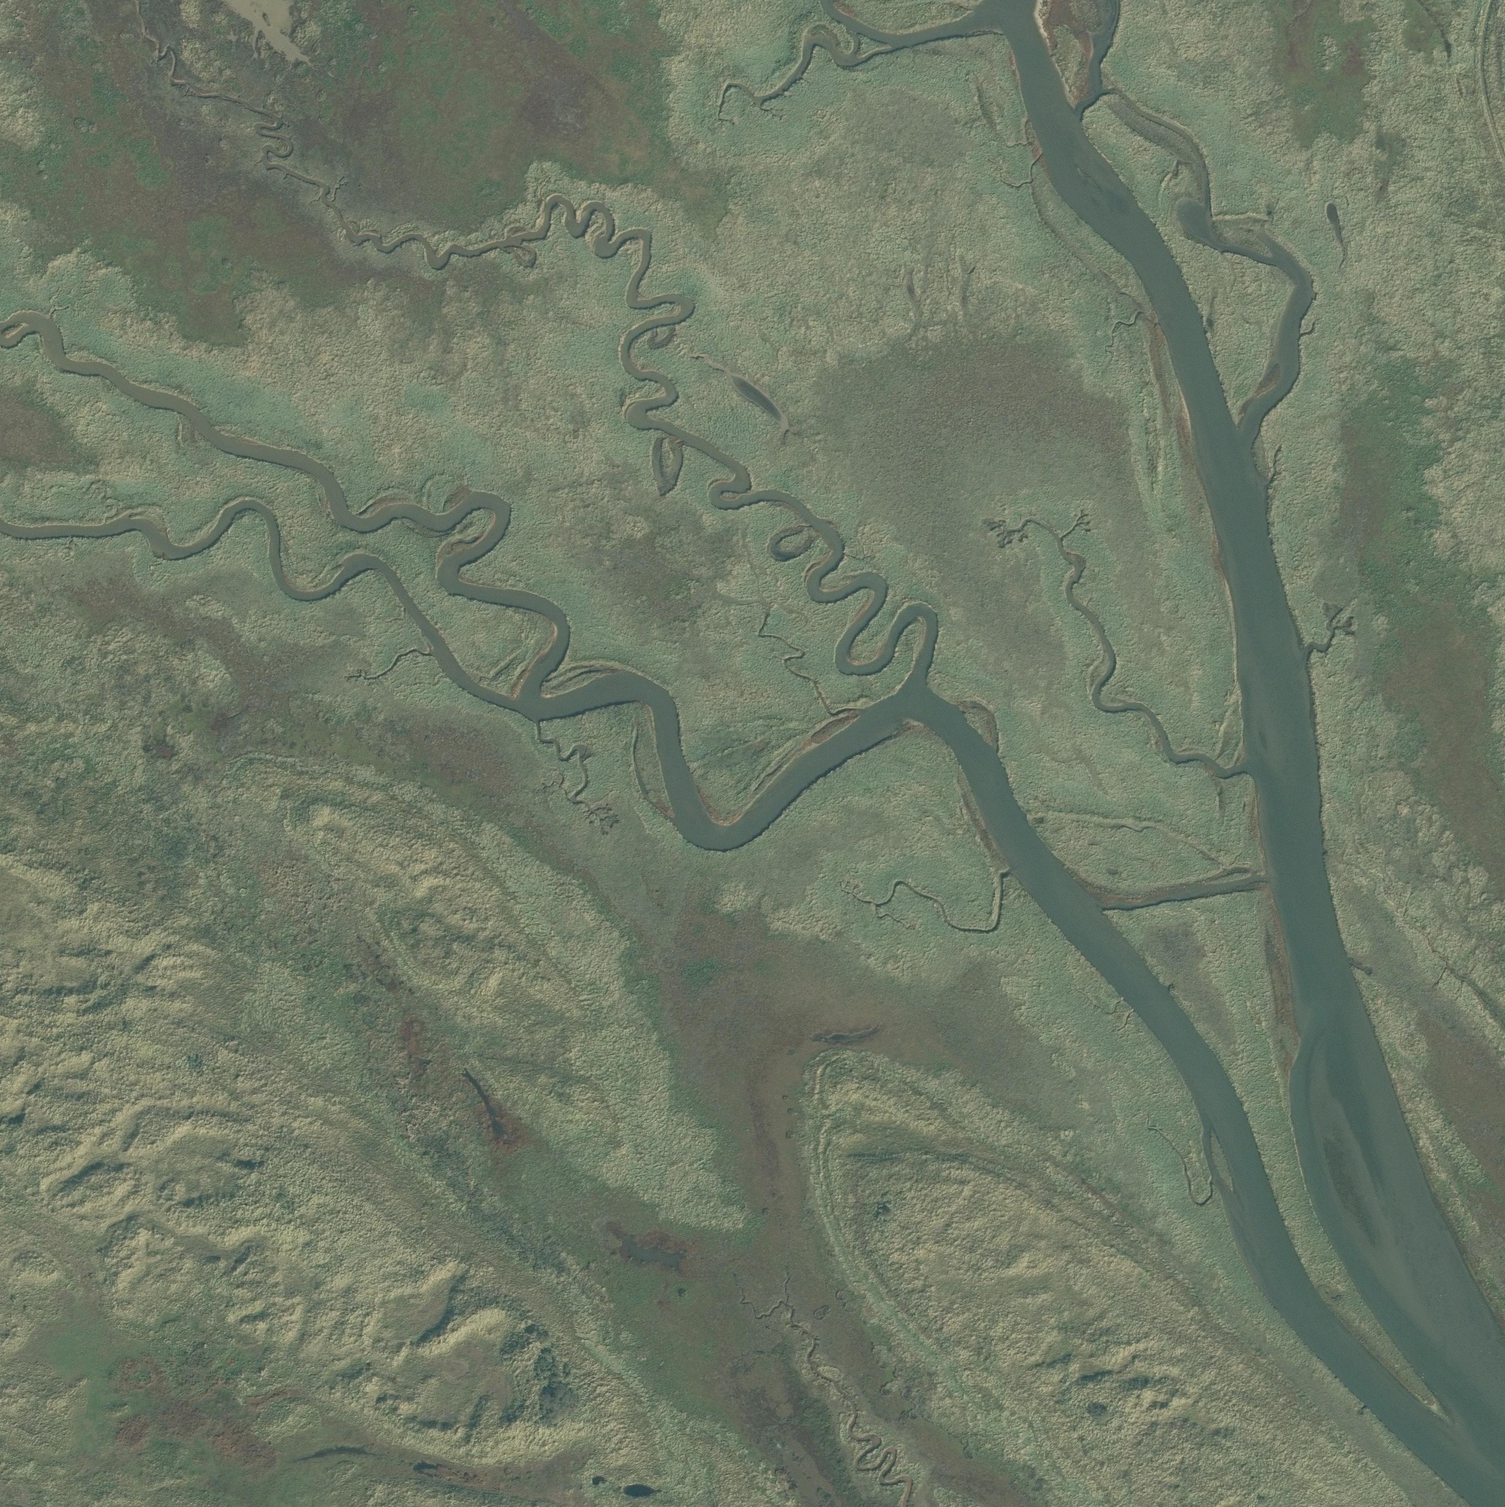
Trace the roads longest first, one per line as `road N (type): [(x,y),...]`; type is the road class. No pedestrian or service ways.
road 1 (track): [(1494,0),(1485,73),(1504,156)]

